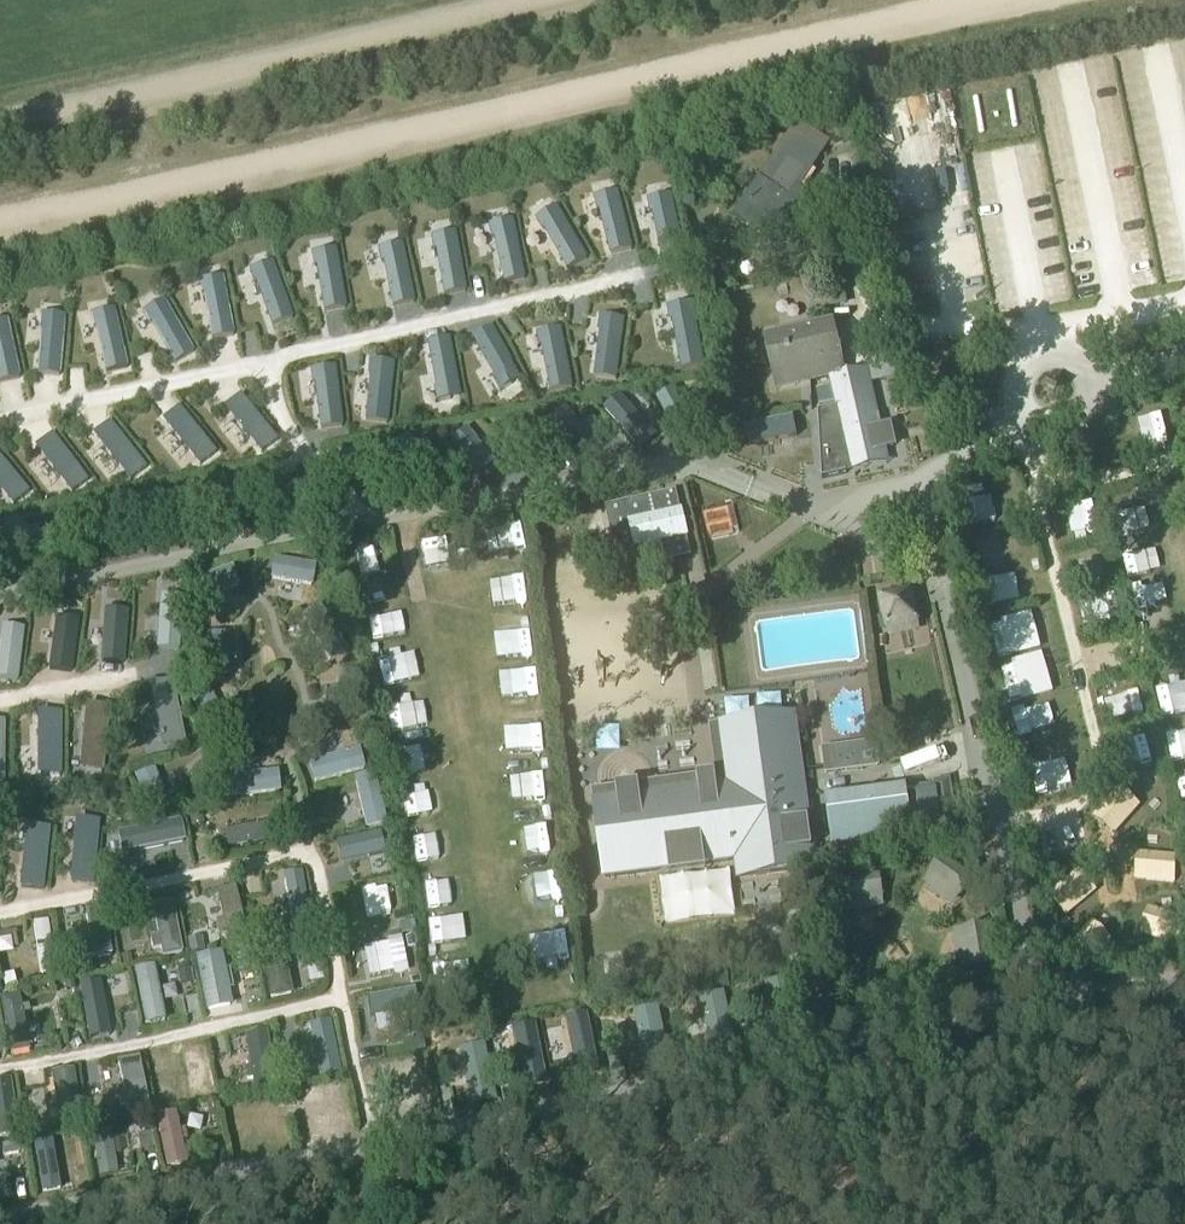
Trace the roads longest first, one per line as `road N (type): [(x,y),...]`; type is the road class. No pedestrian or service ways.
road 1 (track): [(1037,487),(1104,768),(1095,793),(1071,813),(998,829)]
road 2 (track): [(0,1070),(337,1000)]
road 3 (track): [(0,906),(306,847)]
road 4 (track): [(306,847),(365,1135)]
road 5 (track): [(1037,487),(1184,457)]
road 6 (track): [(0,699),(132,675)]

